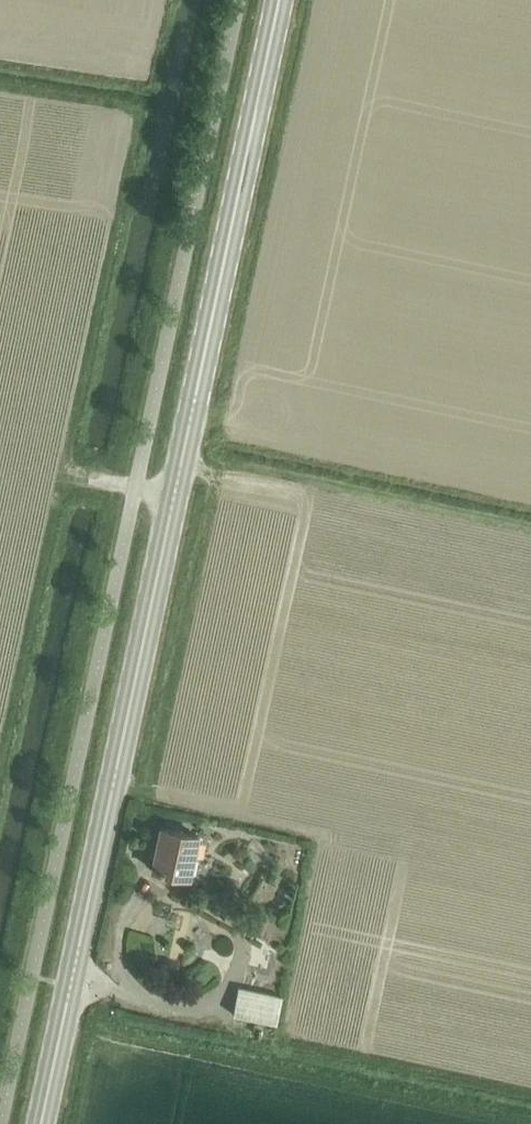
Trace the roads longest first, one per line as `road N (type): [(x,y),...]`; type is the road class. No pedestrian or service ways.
road 1 (secondary): [(41,1123),(280,0)]
road 2 (track): [(182,459),(530,533)]
road 3 (track): [(157,790),(225,468)]
road 4 (track): [(530,1098),(279,1045)]

